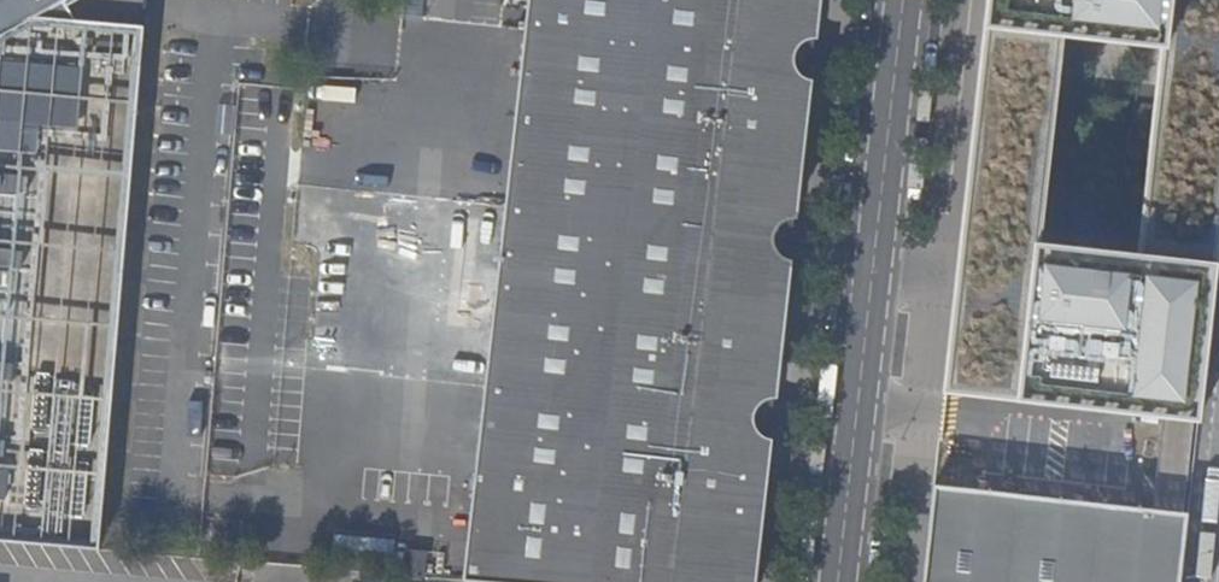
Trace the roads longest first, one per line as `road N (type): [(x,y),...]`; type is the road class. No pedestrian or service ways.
road 1 (residential): [(837,581),(897,0)]

